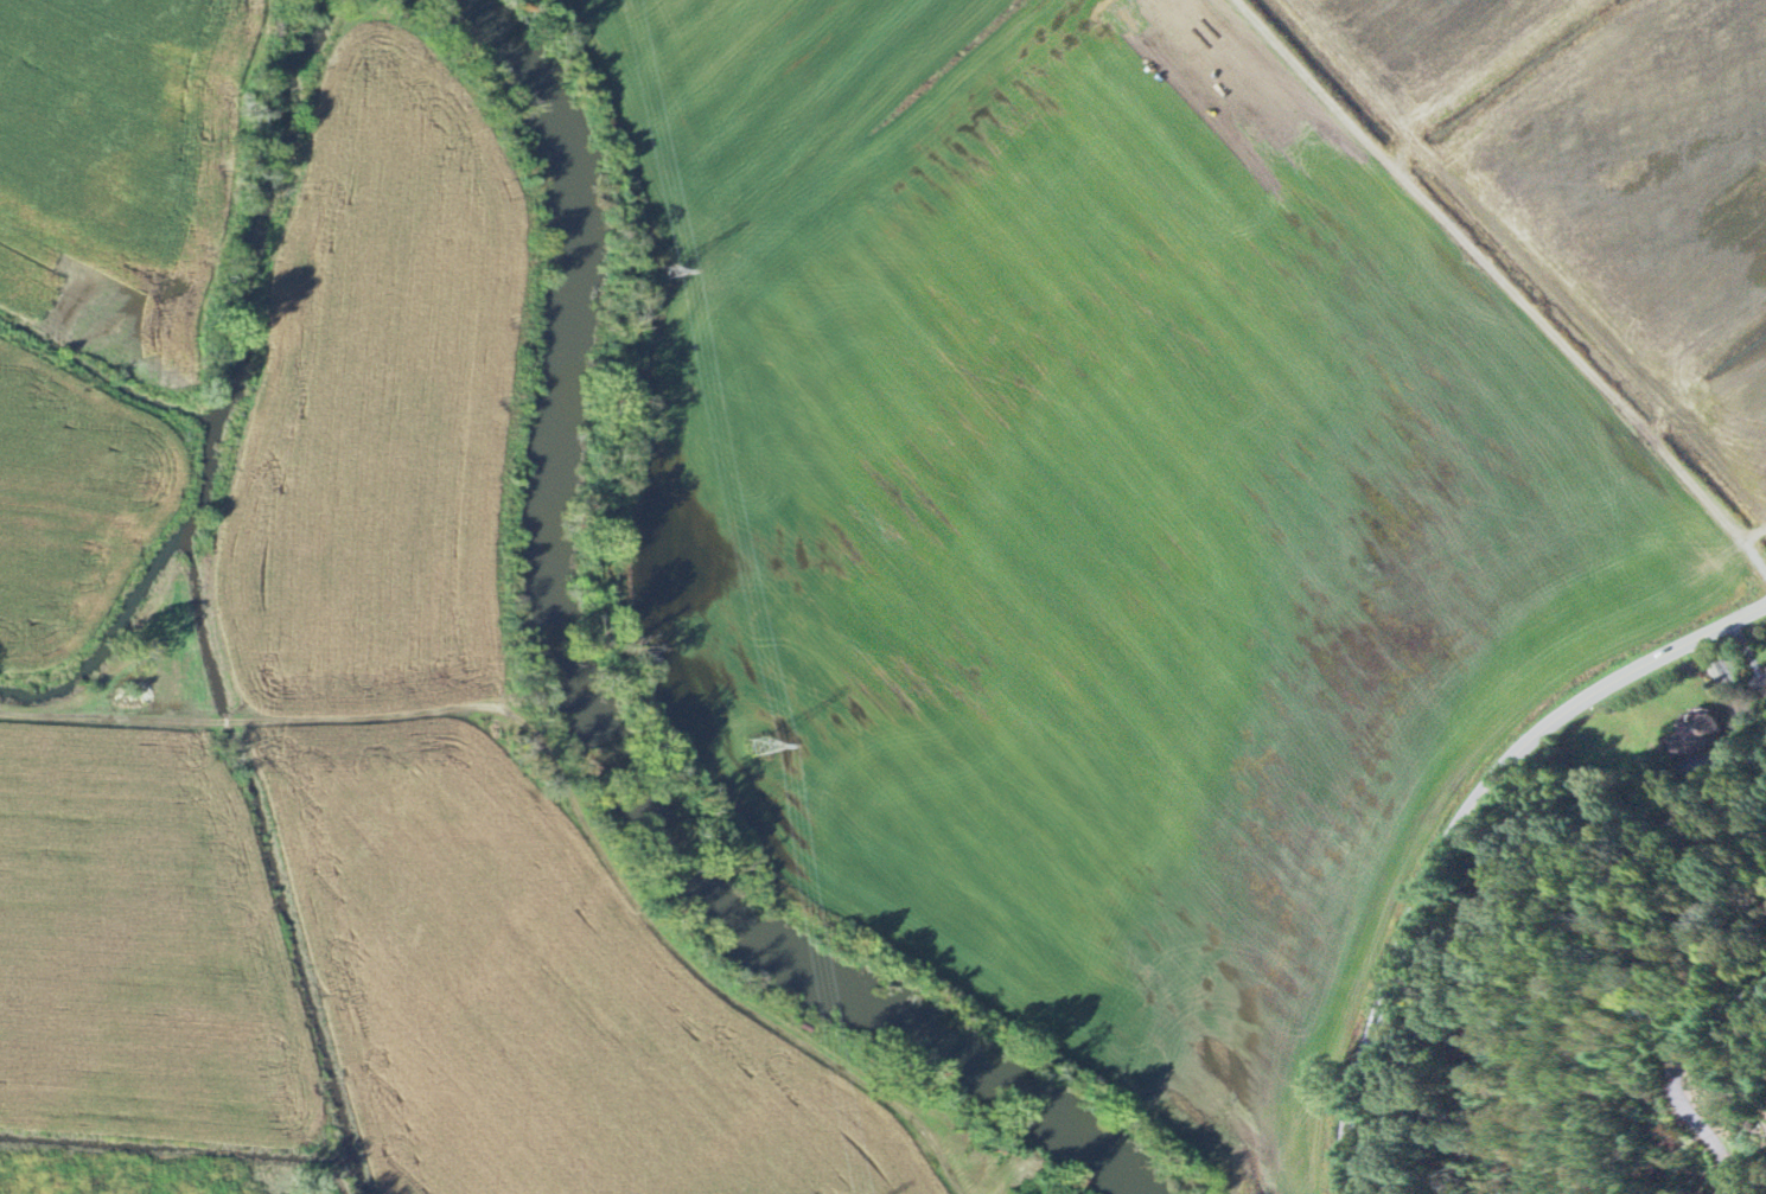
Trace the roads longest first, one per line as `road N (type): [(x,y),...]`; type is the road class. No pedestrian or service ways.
road 1 (track): [(966,1193),(911,1111),(748,1013),(689,966),(612,886),(540,742),(495,713),(235,722),(0,712)]
road 2 (tertiary): [(1344,1193),(1346,1112),(1385,973),(1415,895),(1500,760),(1538,726),(1632,669),(1765,604)]
road 3 (residential): [(1765,968),(1721,997),(1678,1060),(1683,1098),(1726,1160),(1732,1193)]

